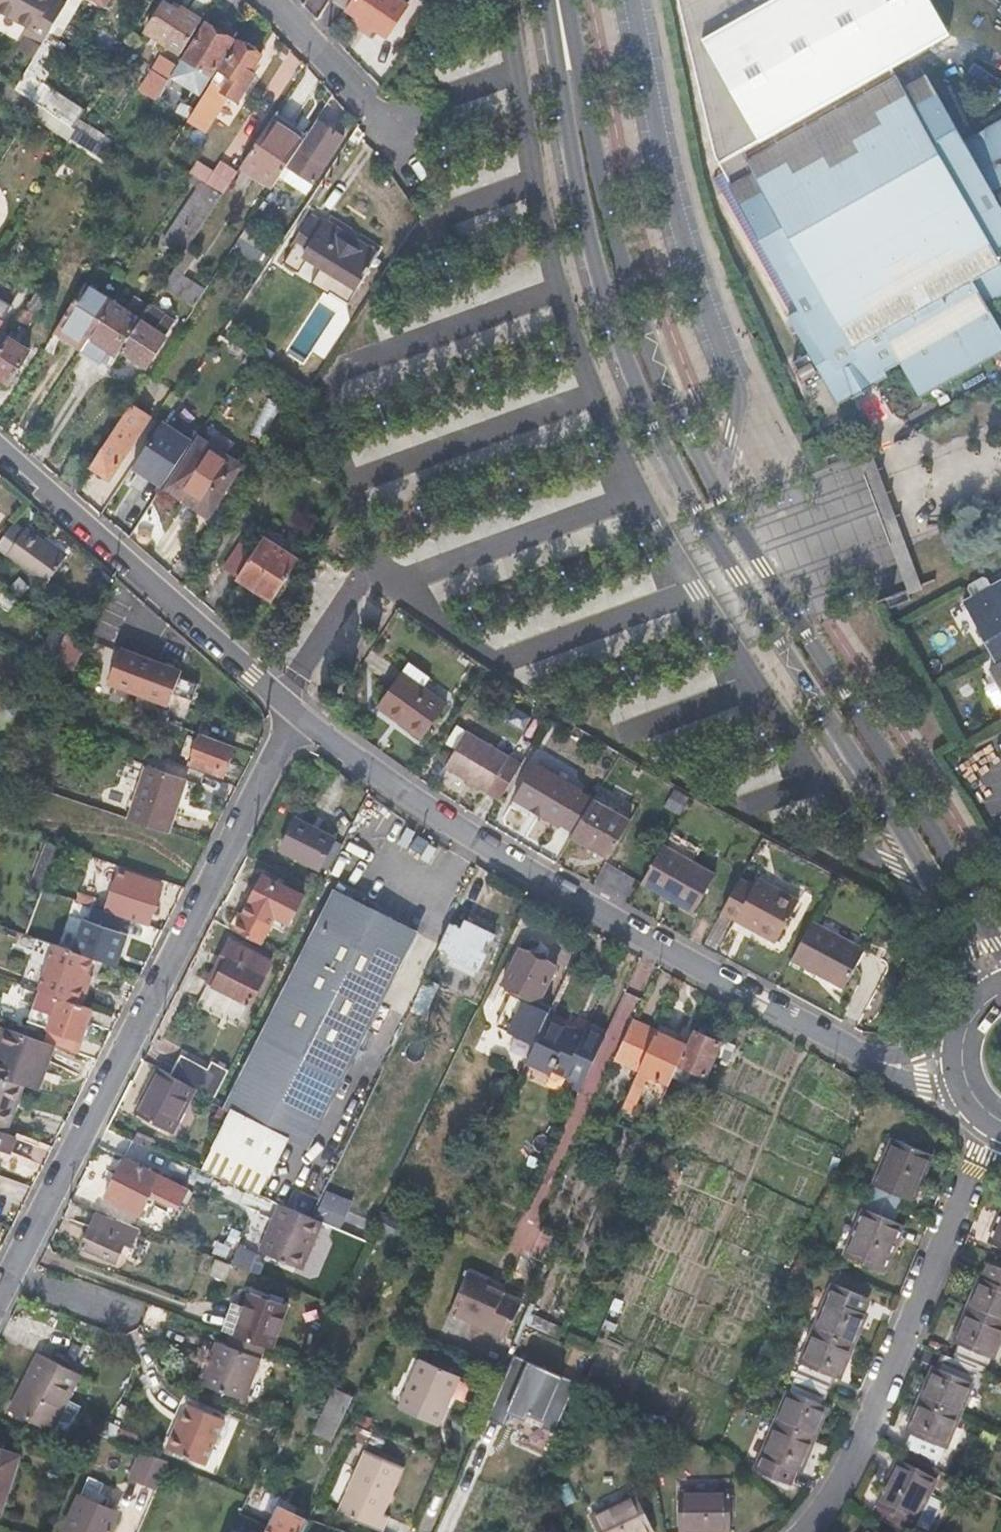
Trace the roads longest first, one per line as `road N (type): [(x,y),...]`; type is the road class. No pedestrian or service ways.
road 1 (secondary): [(548,0),(585,213),(643,398),(737,575),(978,950),(987,978),(978,1010)]
road 2 (secondary): [(1000,947),(671,407),(607,208),(564,0)]
road 3 (residential): [(963,1069),(921,1072),(862,1059),(454,833),(296,714)]
road 4 (residential): [(296,714),(0,1287)]
road 5 (residential): [(992,1115),(845,1482),(808,1531)]
road 6 (residential): [(296,714),(0,449)]
road 7 (residential): [(402,142),(268,0)]

